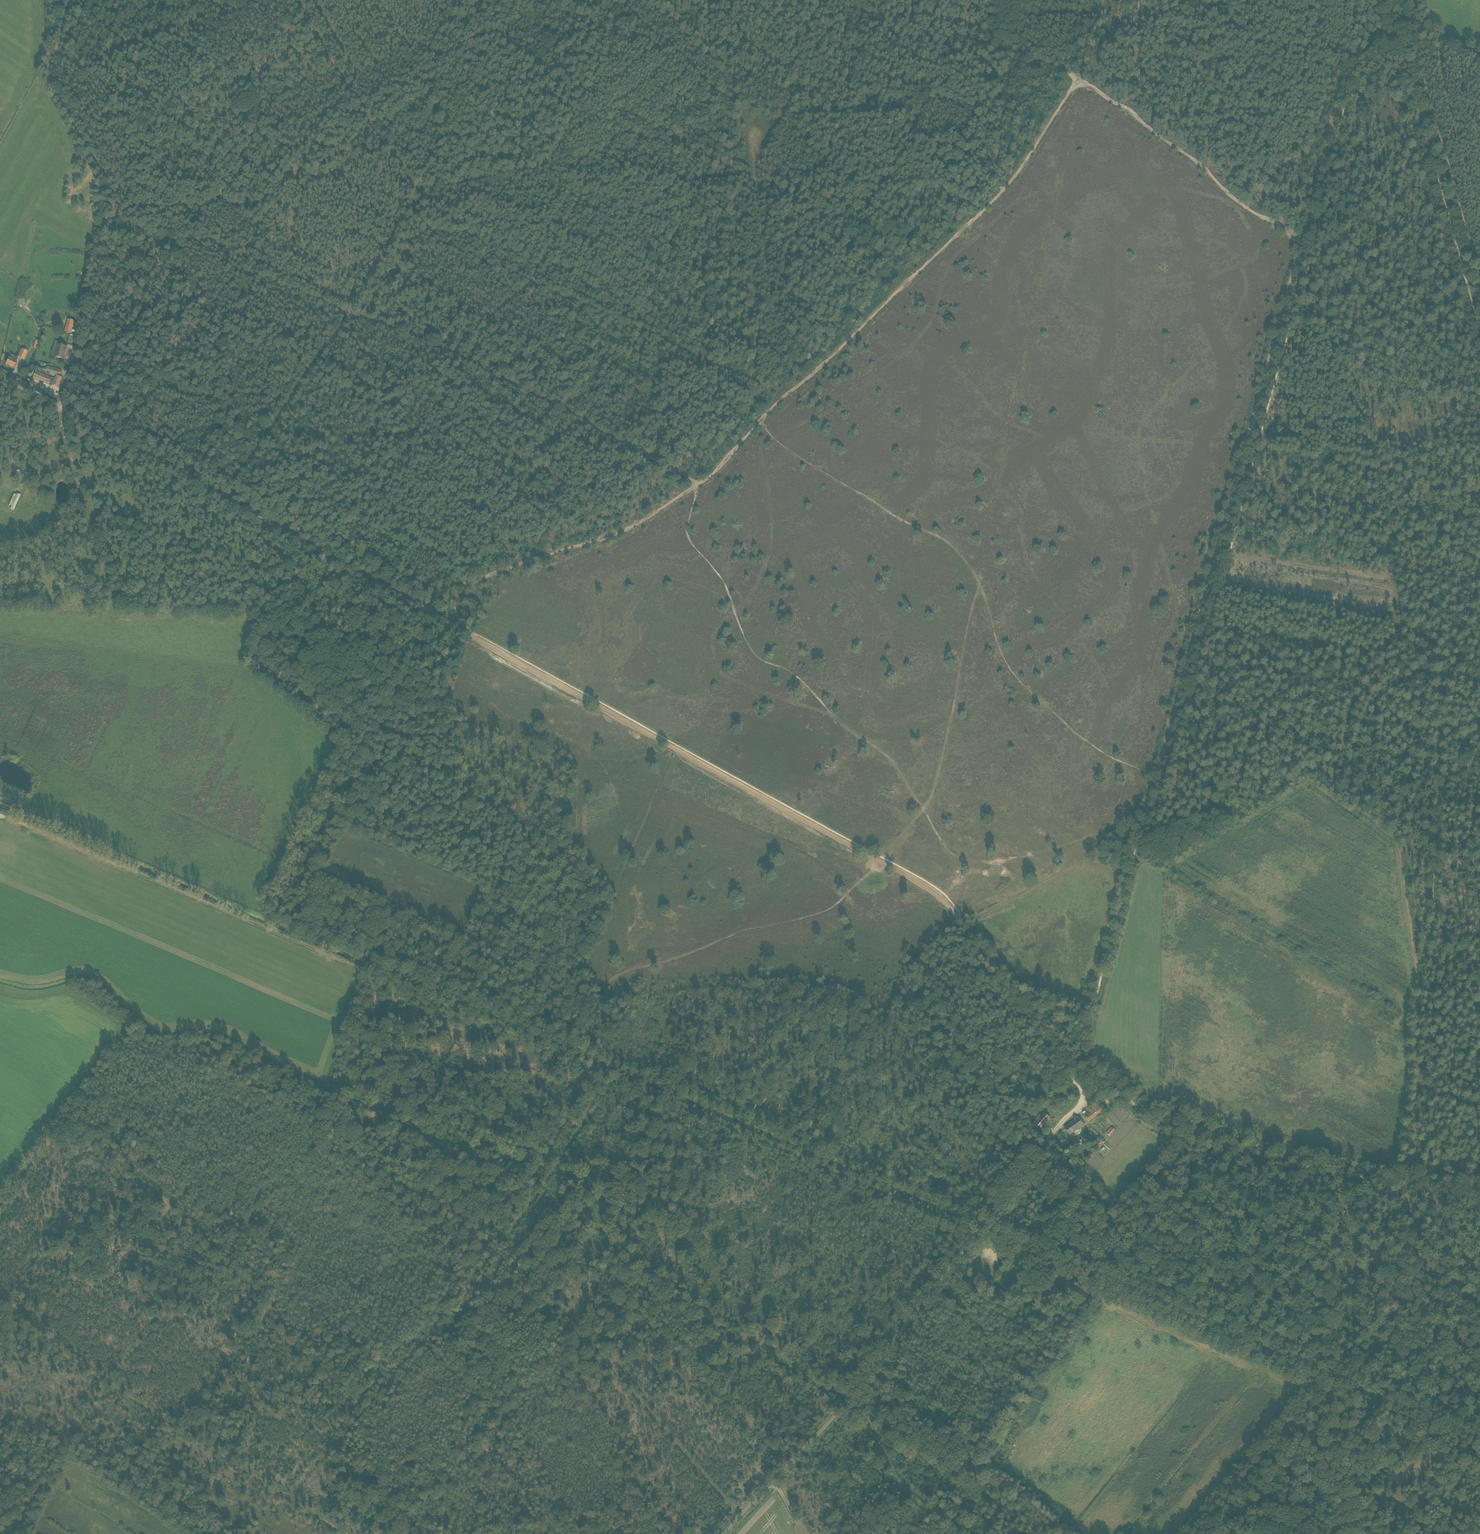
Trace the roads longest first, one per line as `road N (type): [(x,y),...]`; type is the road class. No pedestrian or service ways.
road 1 (track): [(424,609),(931,889),(1077,1078)]
road 2 (track): [(977,1233),(391,979)]
road 3 (track): [(1302,239),(1157,773)]
road 4 (track): [(1157,773),(1078,734),(1007,668),(978,576),(950,542),(794,455),(761,421)]
road 5 (unclassified): [(774,1479),(844,1405),(1059,1124),(1084,1104)]
road 6 (unclassified): [(375,972),(0,813)]
road 7 (track): [(1327,1384),(1005,1245)]
road 8 (track): [(1079,1083),(1084,1104),(1122,1100),(1204,1140),(1385,1181)]
road 9 (track): [(1157,773),(1077,1078)]
road 10 (track): [(1413,27),(1350,70),(1302,239)]
road 11 (track): [(221,497),(424,609)]
road 12 (track): [(1327,1384),(1479,1450)]
road 13 (track): [(89,425),(221,497)]
road 14 (track): [(1414,47),(1448,164)]

